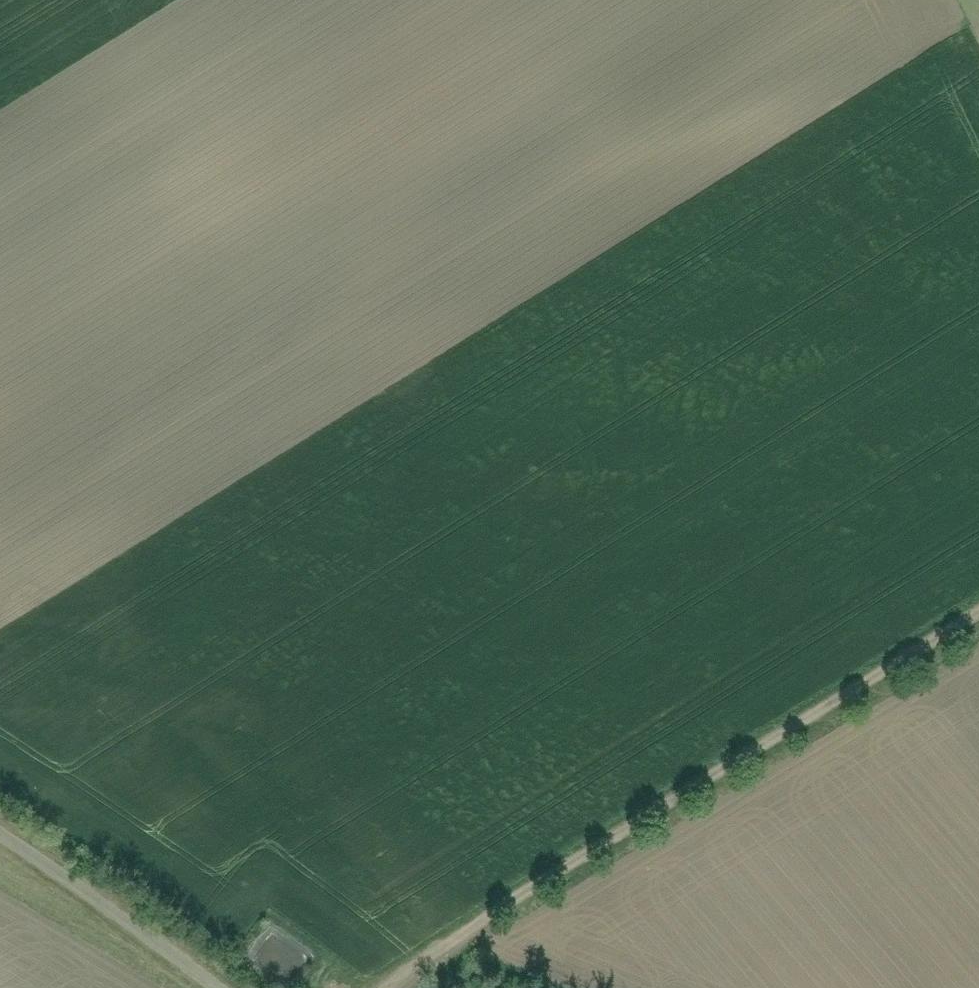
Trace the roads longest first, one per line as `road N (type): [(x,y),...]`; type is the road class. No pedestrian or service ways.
road 1 (unclassified): [(0,833),(224,987)]

